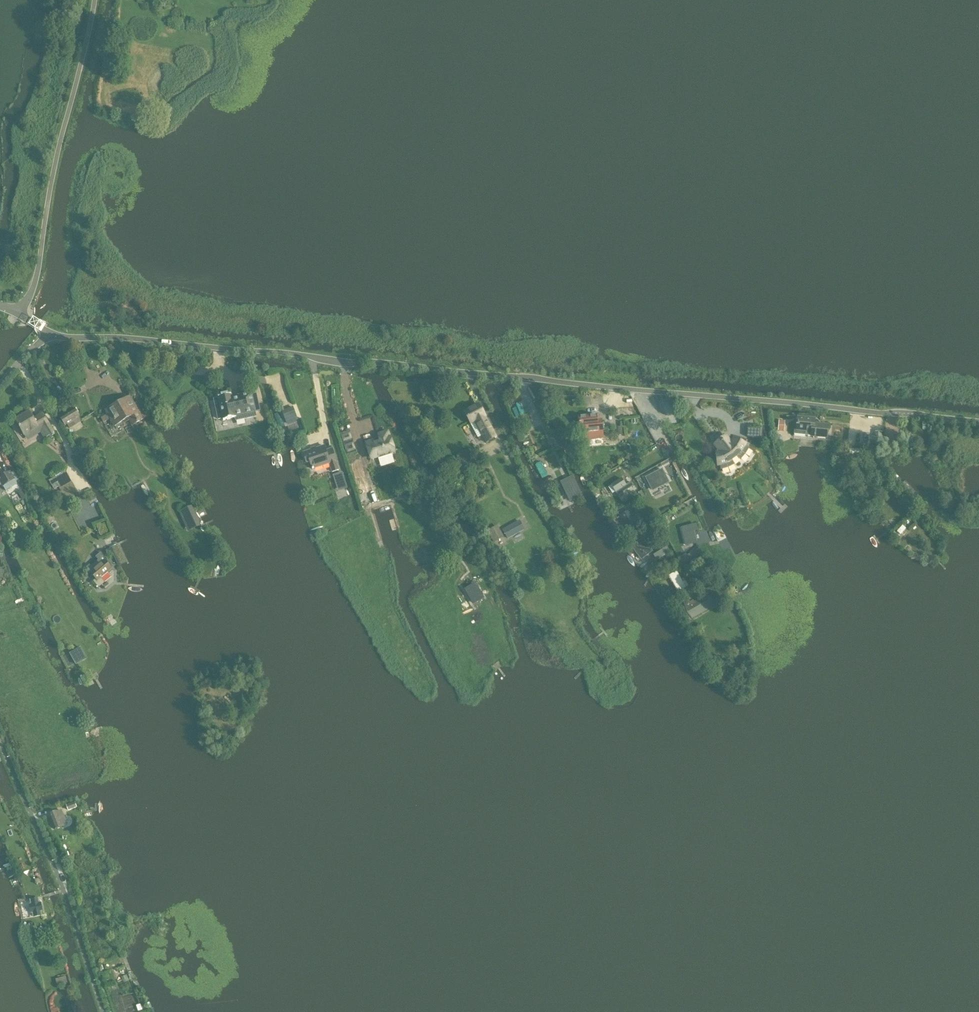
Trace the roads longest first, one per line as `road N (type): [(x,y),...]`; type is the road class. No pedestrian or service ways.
road 1 (tertiary): [(978,423),(51,335)]
road 2 (unclassified): [(19,313),(37,274),(95,0)]
road 3 (residential): [(0,741),(105,1011)]

